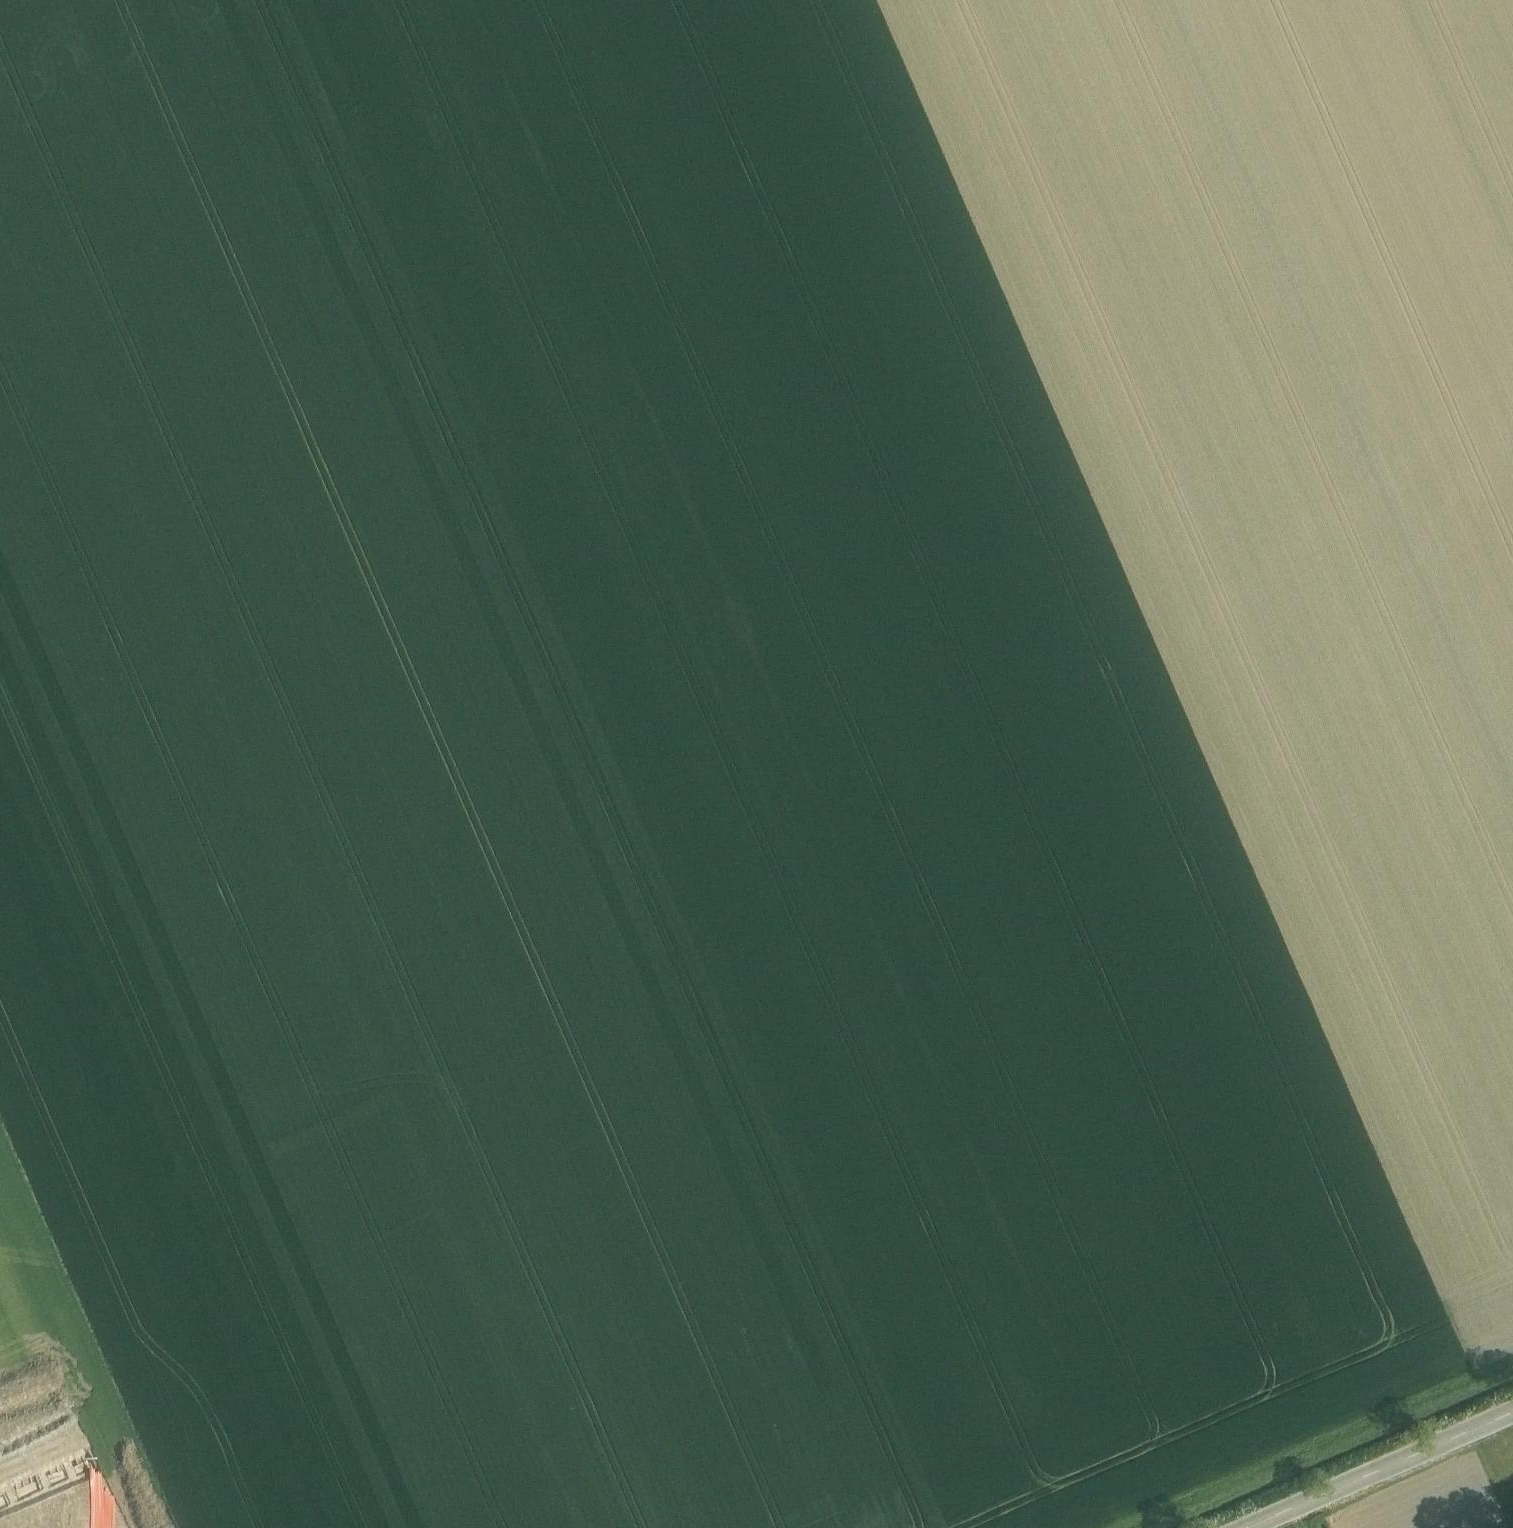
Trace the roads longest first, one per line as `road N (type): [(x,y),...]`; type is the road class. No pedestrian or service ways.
road 1 (tertiary): [(1241,1527),(1512,1409)]

